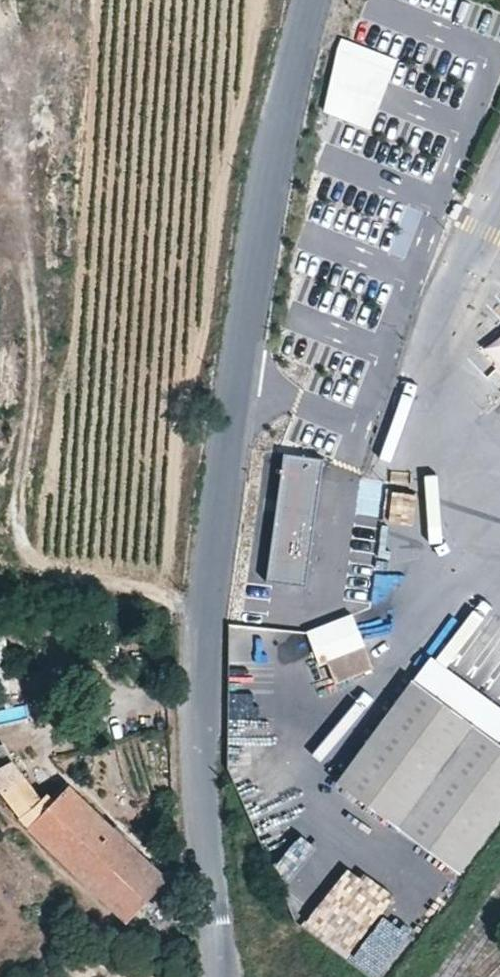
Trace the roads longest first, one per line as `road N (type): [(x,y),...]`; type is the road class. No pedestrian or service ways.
road 1 (unclassified): [(219,976),(199,778),(211,522),(240,261),(311,0)]

